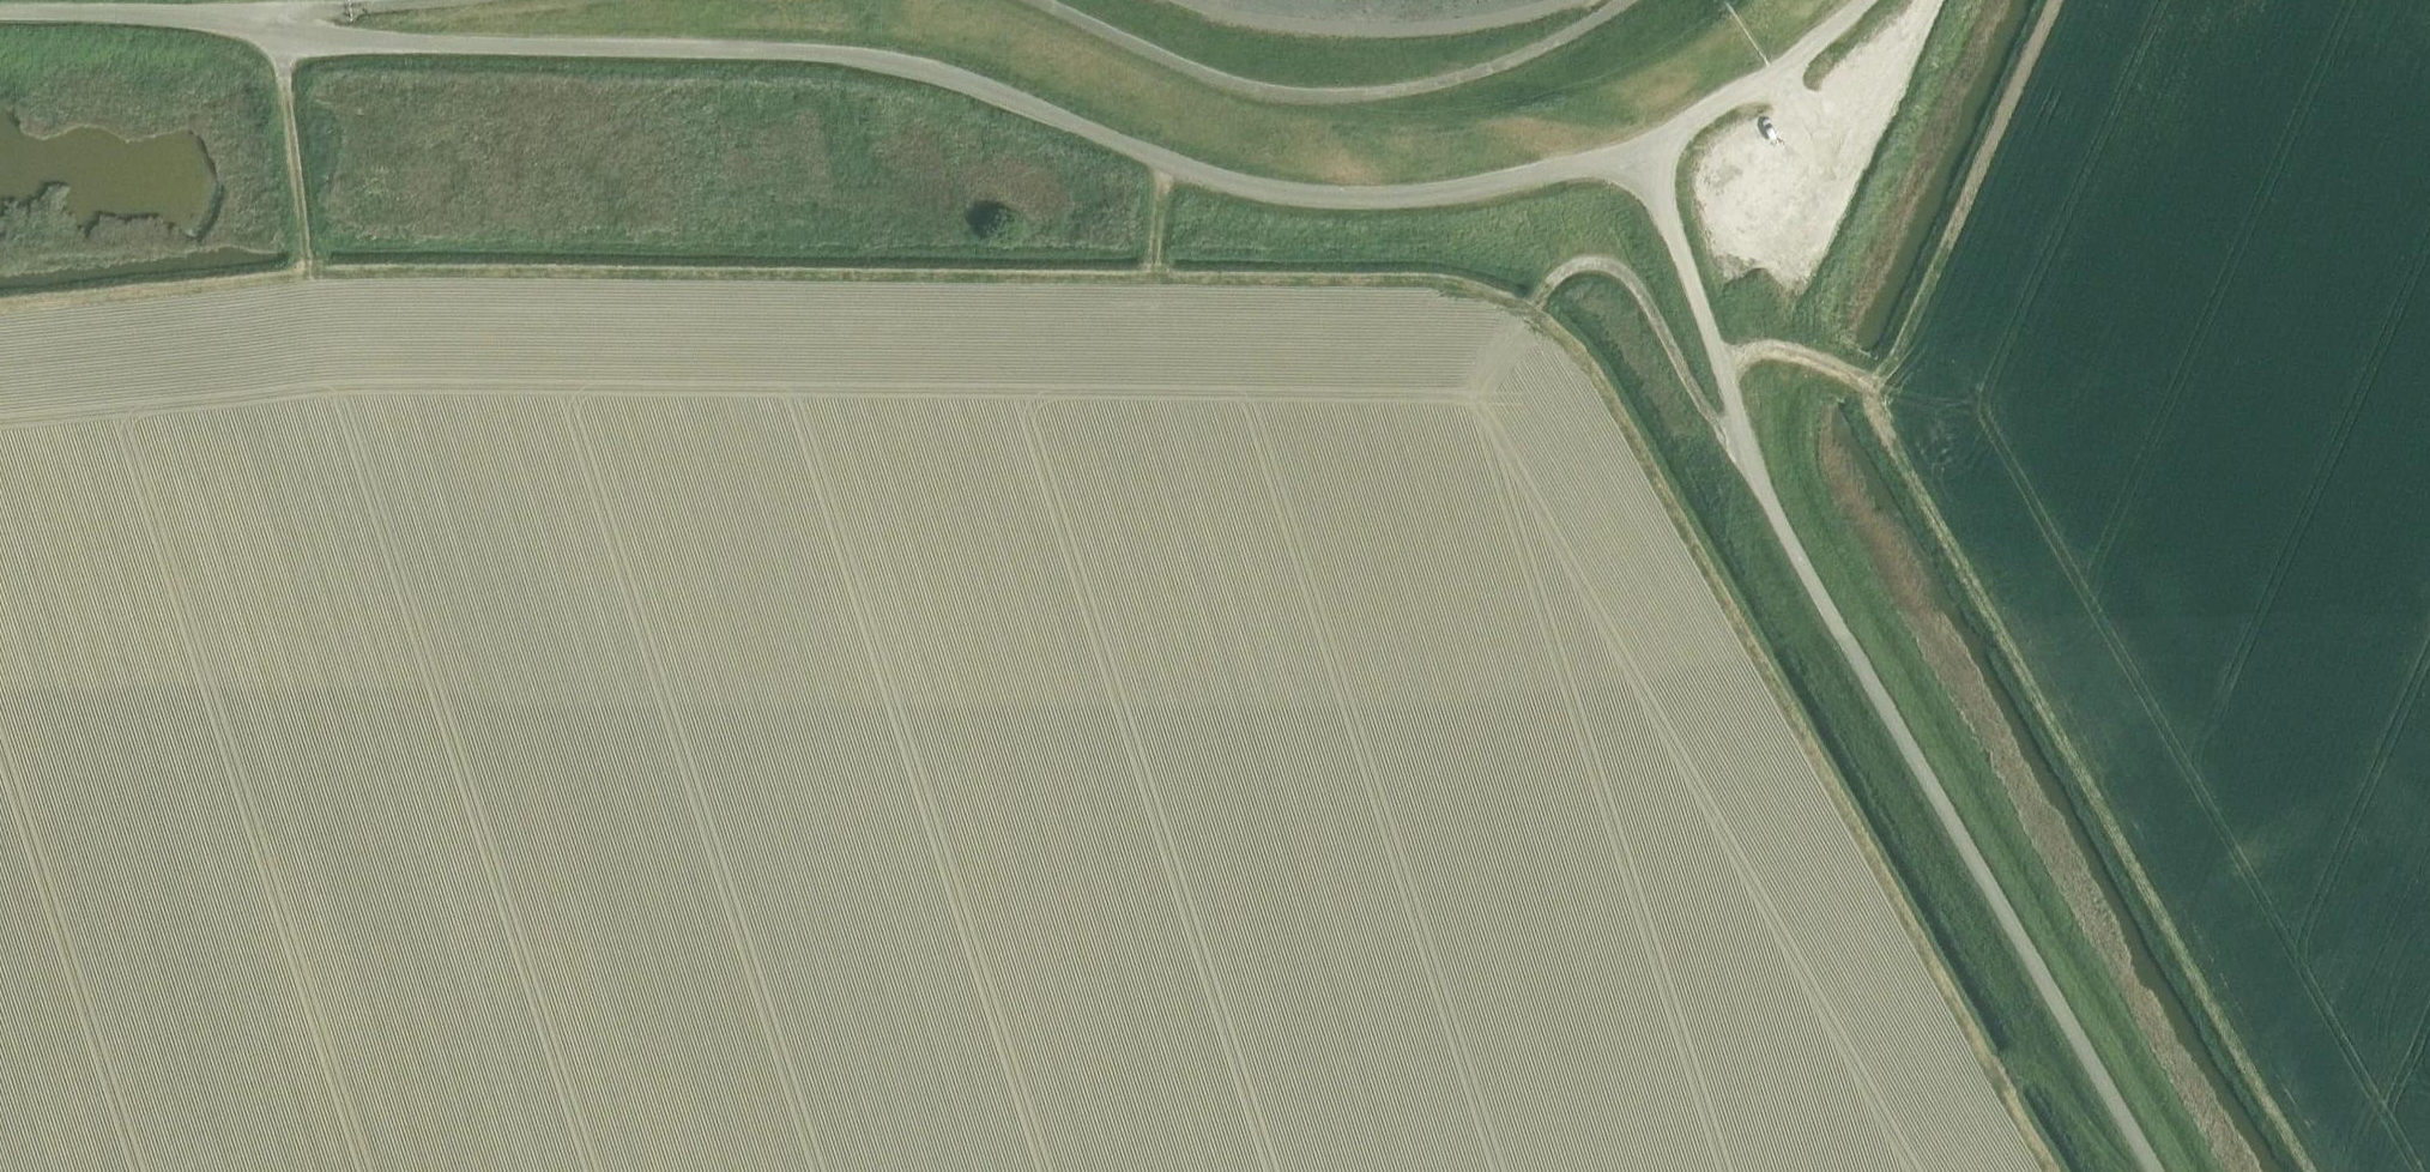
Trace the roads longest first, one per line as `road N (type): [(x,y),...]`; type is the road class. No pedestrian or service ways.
road 1 (unclassified): [(1648,147),(1502,193),(1351,199),(1251,190),(1129,151),(947,71),(789,51),(314,41),(252,17),(0,17)]
road 2 (unclassified): [(2155,1171),(1784,535),(1648,147)]
road 3 (unclassified): [(1648,147),(1776,77),(1874,0)]

